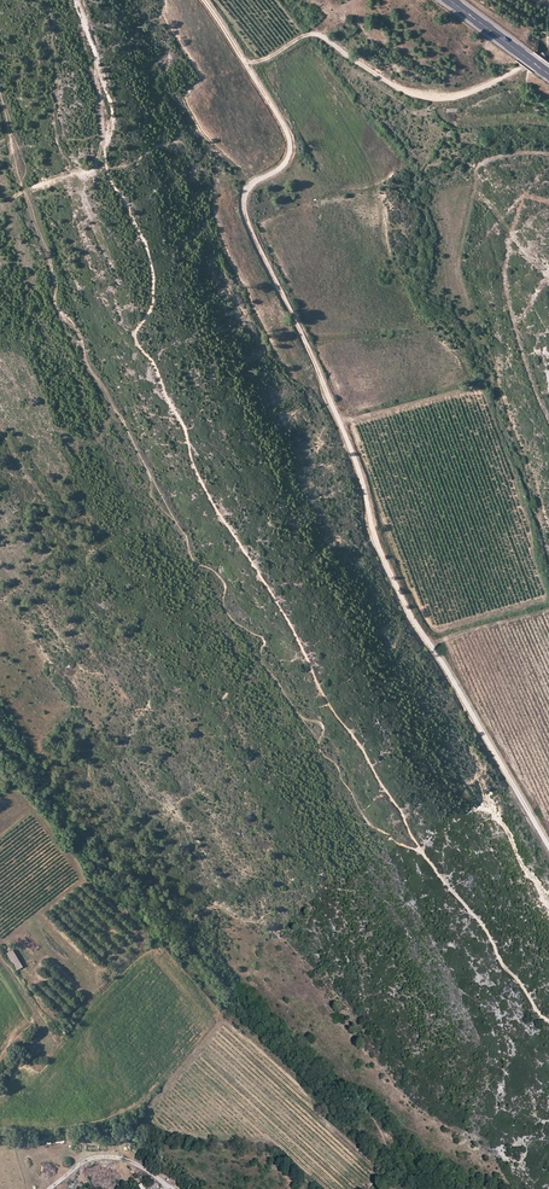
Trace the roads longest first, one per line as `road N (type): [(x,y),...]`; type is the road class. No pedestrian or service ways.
road 1 (track): [(202,0),(291,147),(285,163),(252,182),(245,212),(326,389),(391,580),(548,850)]
road 2 (track): [(548,54),(441,99),(403,91),(311,34),(245,65)]
road 3 (primary): [(548,76),(448,0)]

